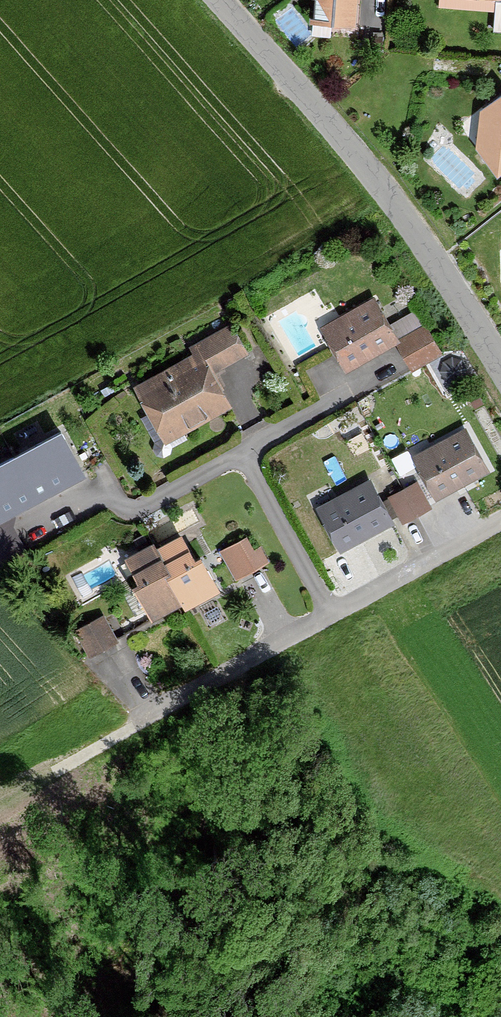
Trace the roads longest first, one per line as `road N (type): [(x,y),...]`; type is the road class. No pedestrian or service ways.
road 1 (tertiary): [(500,366),(361,158),(220,0)]
road 2 (residential): [(500,524),(155,705)]

